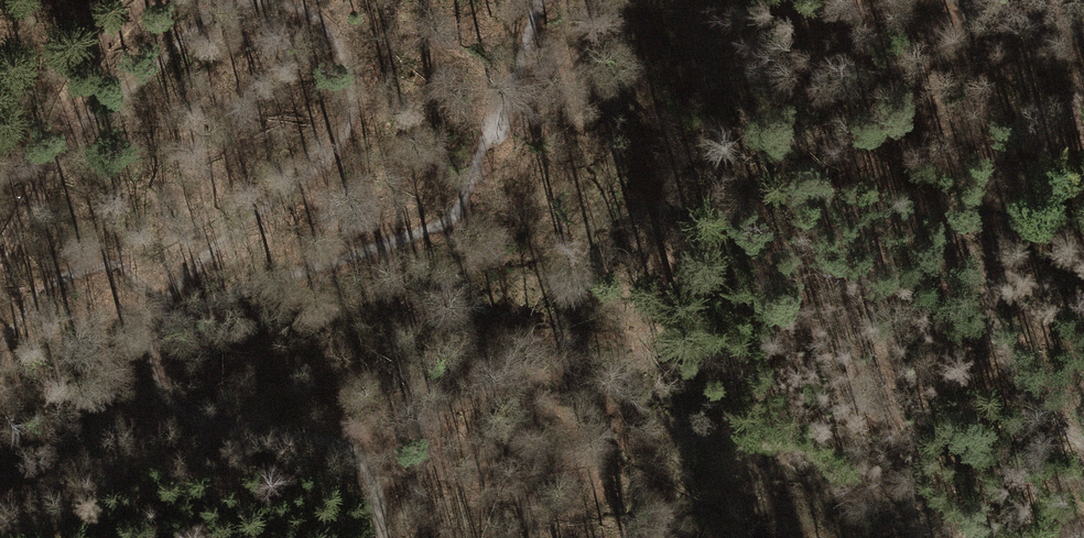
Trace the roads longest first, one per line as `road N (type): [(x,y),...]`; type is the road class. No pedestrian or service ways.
road 1 (track): [(156,320),(201,257),(319,163),(346,125),(352,85),(344,48),(324,20),(285,0)]
road 2 (track): [(1083,89),(1005,236),(993,287),(1008,367),(1041,412),(1083,442)]
road 3 (track): [(384,537),(372,476),(349,453),(166,409),(146,361),(156,320)]
road 4 (track): [(156,320),(453,219)]
road 5 (track): [(240,0),(217,9),(129,92),(0,176)]
road 6 (track): [(584,0),(560,100),(534,149),(485,204),(453,219)]
road 7 (track): [(453,219),(509,97),(542,0)]

